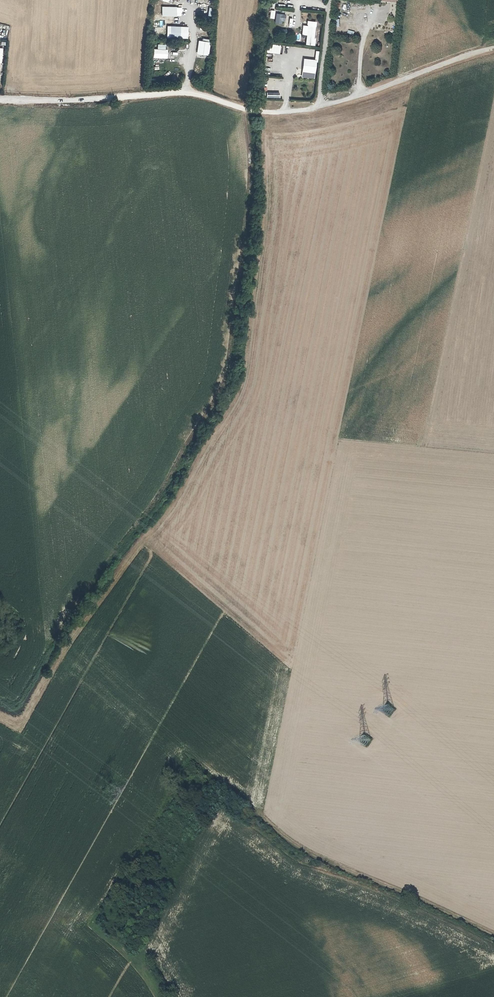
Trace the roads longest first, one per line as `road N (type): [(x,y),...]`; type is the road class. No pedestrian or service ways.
road 1 (unclassified): [(0,98),(179,91),(248,111),(297,111),(493,49)]
road 2 (track): [(493,934),(313,858),(260,816)]

